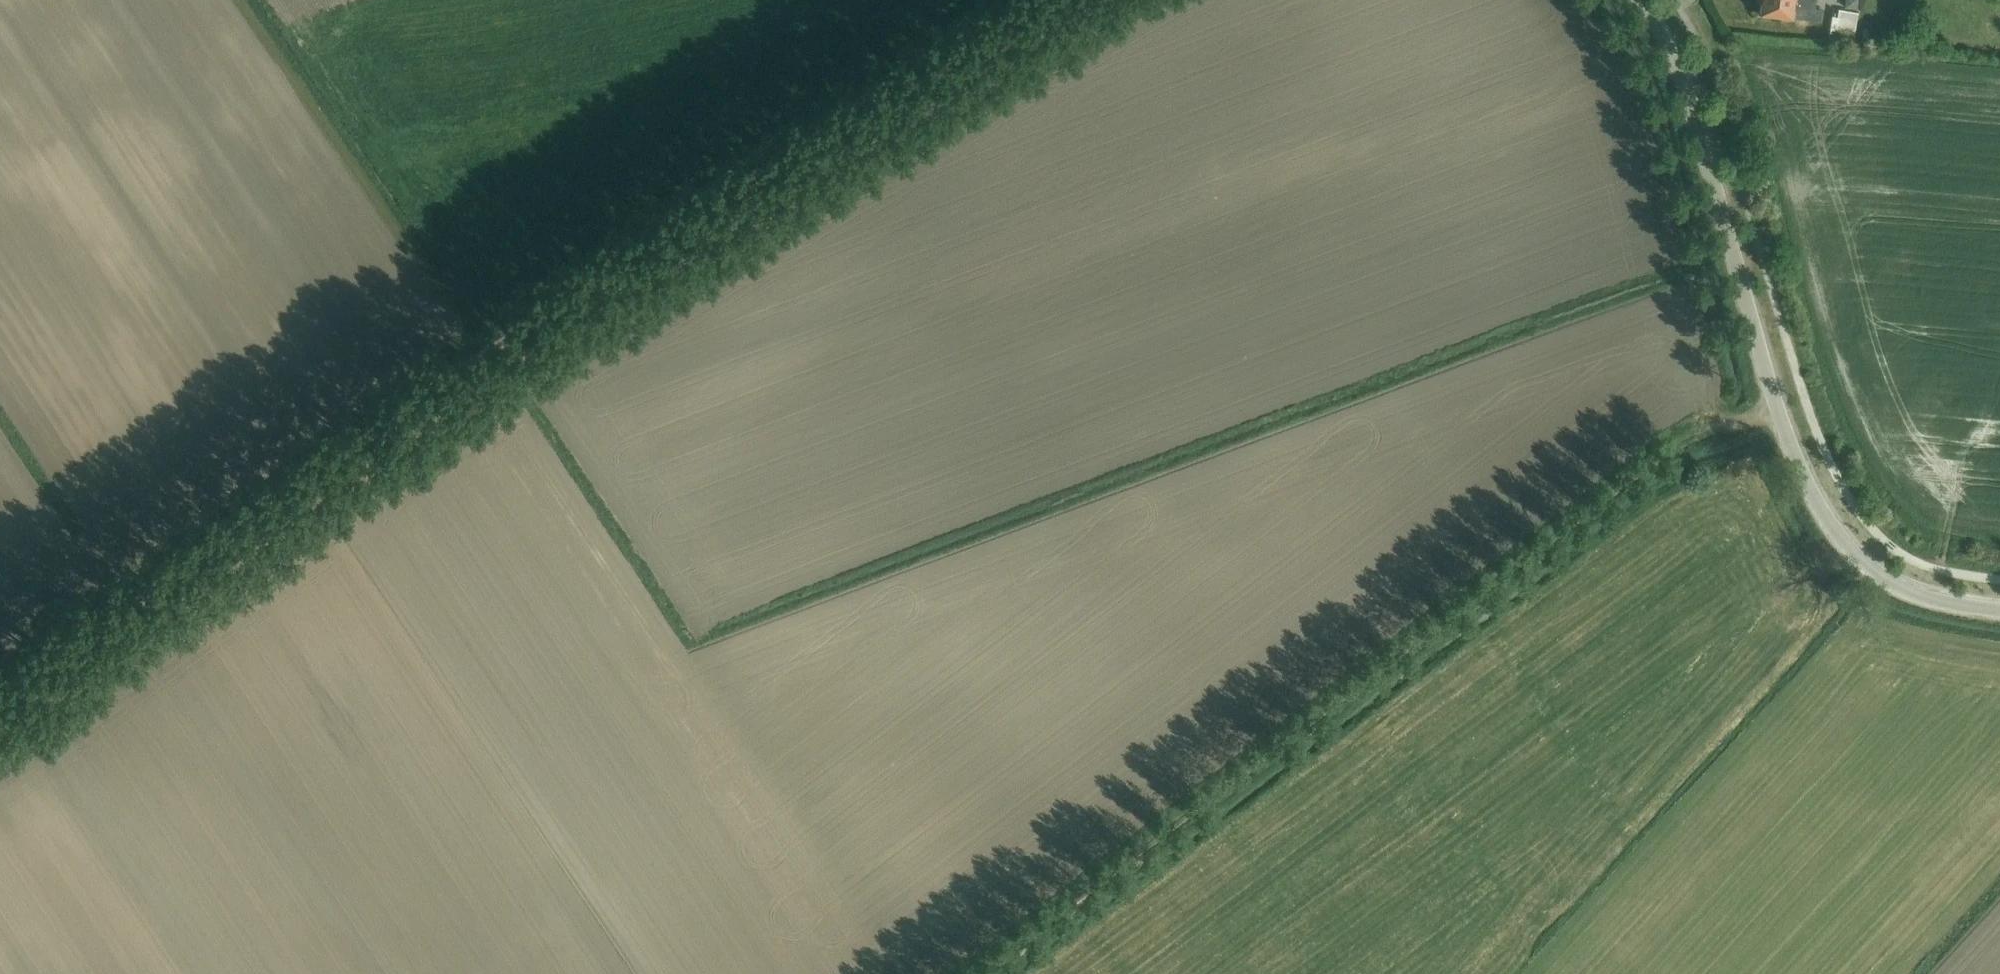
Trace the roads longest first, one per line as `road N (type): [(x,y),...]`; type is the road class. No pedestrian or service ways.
road 1 (track): [(0,705),(150,590),(1066,0)]
road 2 (residential): [(1999,609),(1899,588),(1862,562),(1826,516),(1783,426),(1671,50),(1642,0)]

